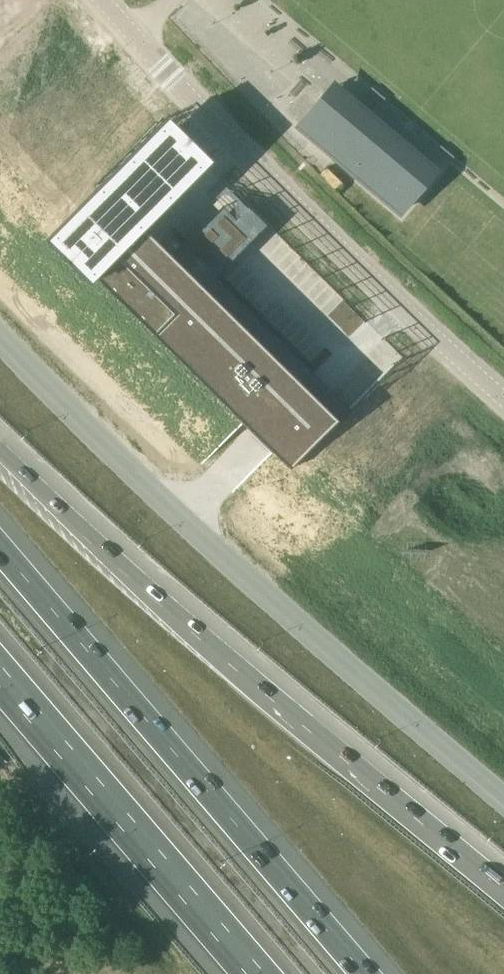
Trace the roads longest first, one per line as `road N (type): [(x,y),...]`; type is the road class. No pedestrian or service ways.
road 1 (unclassified): [(0,338),(260,591),(503,799)]
road 2 (motorway): [(503,890),(281,706),(0,447)]
road 3 (motorway): [(372,973),(0,542)]
road 4 (unclassified): [(503,398),(332,239),(105,0)]
road 5 (motorway): [(0,672),(259,973)]

